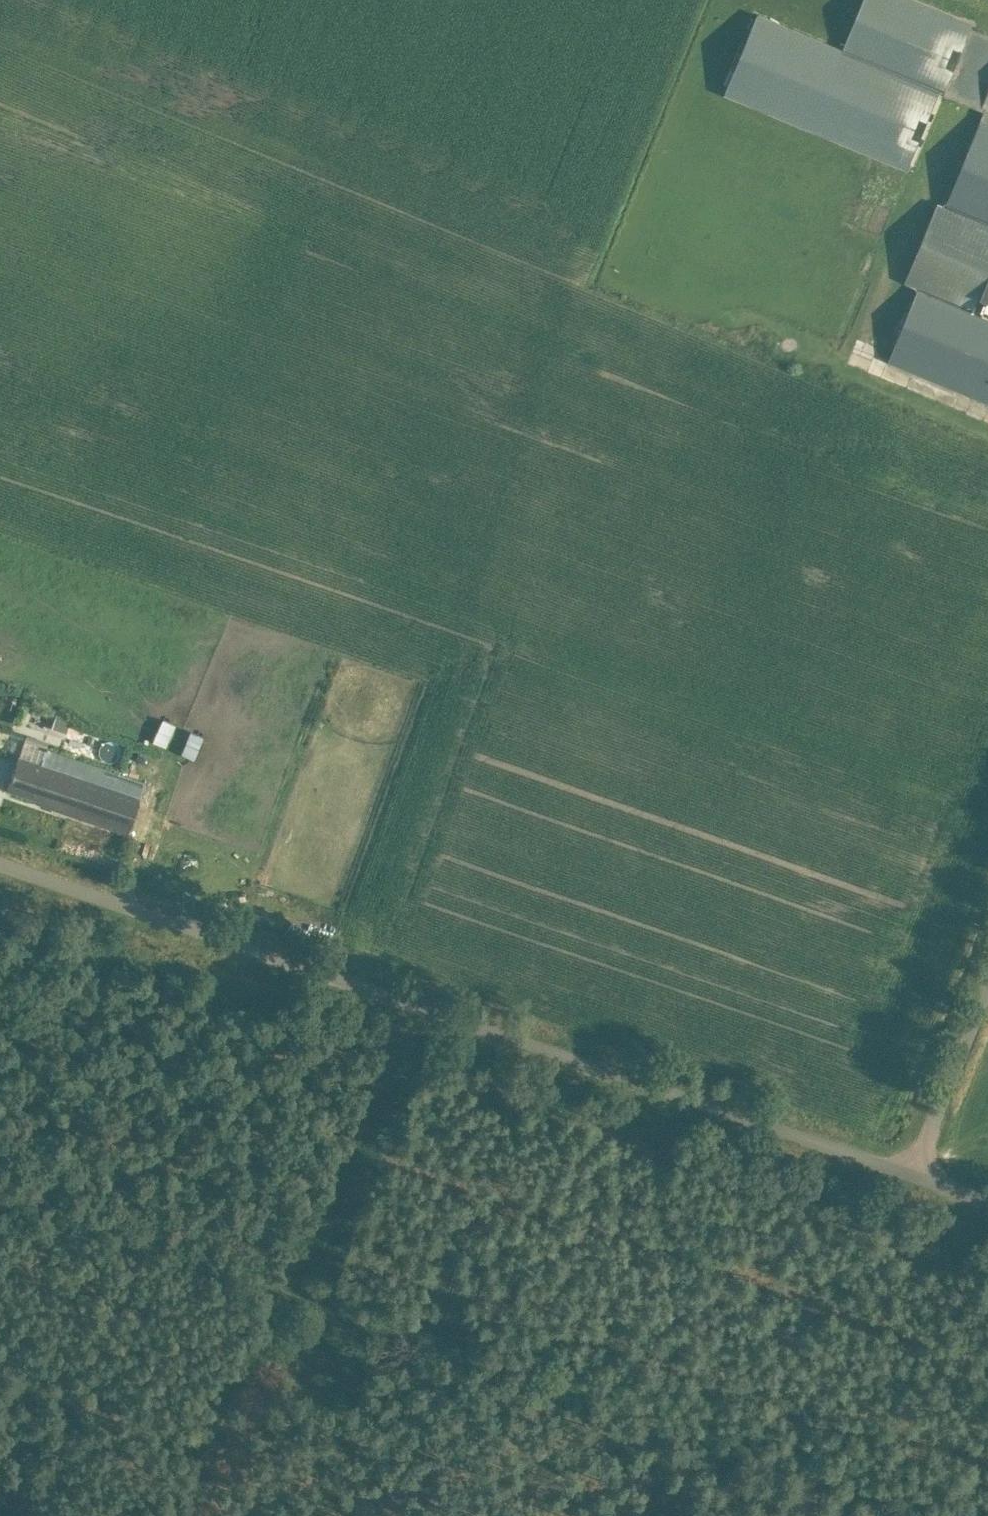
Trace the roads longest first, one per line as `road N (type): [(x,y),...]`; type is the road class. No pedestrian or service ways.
road 1 (unclassified): [(913,1175),(0,866)]
road 2 (track): [(171,1515),(415,1007)]
road 3 (unclassified): [(913,1175),(987,991)]

